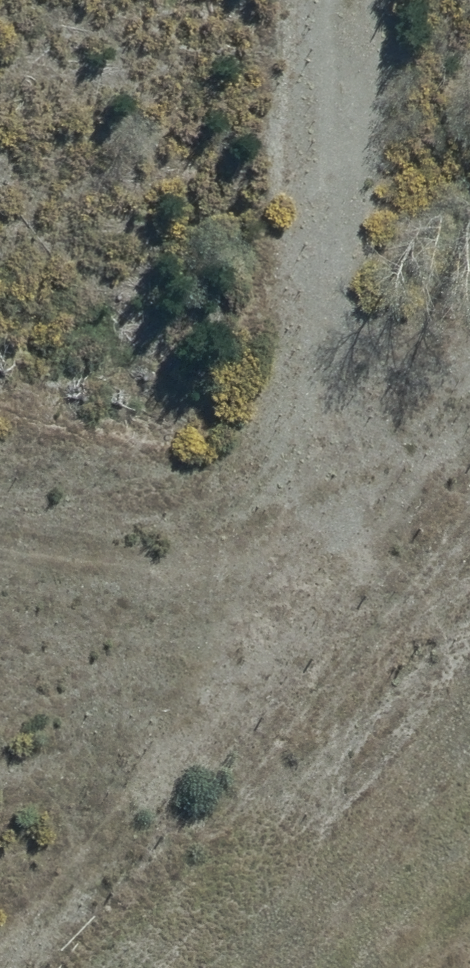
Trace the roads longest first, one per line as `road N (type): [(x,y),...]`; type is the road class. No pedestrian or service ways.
road 1 (track): [(0,931),(239,666),(469,381)]
road 2 (track): [(333,0),(323,564)]
road 3 (track): [(0,620),(239,666)]

